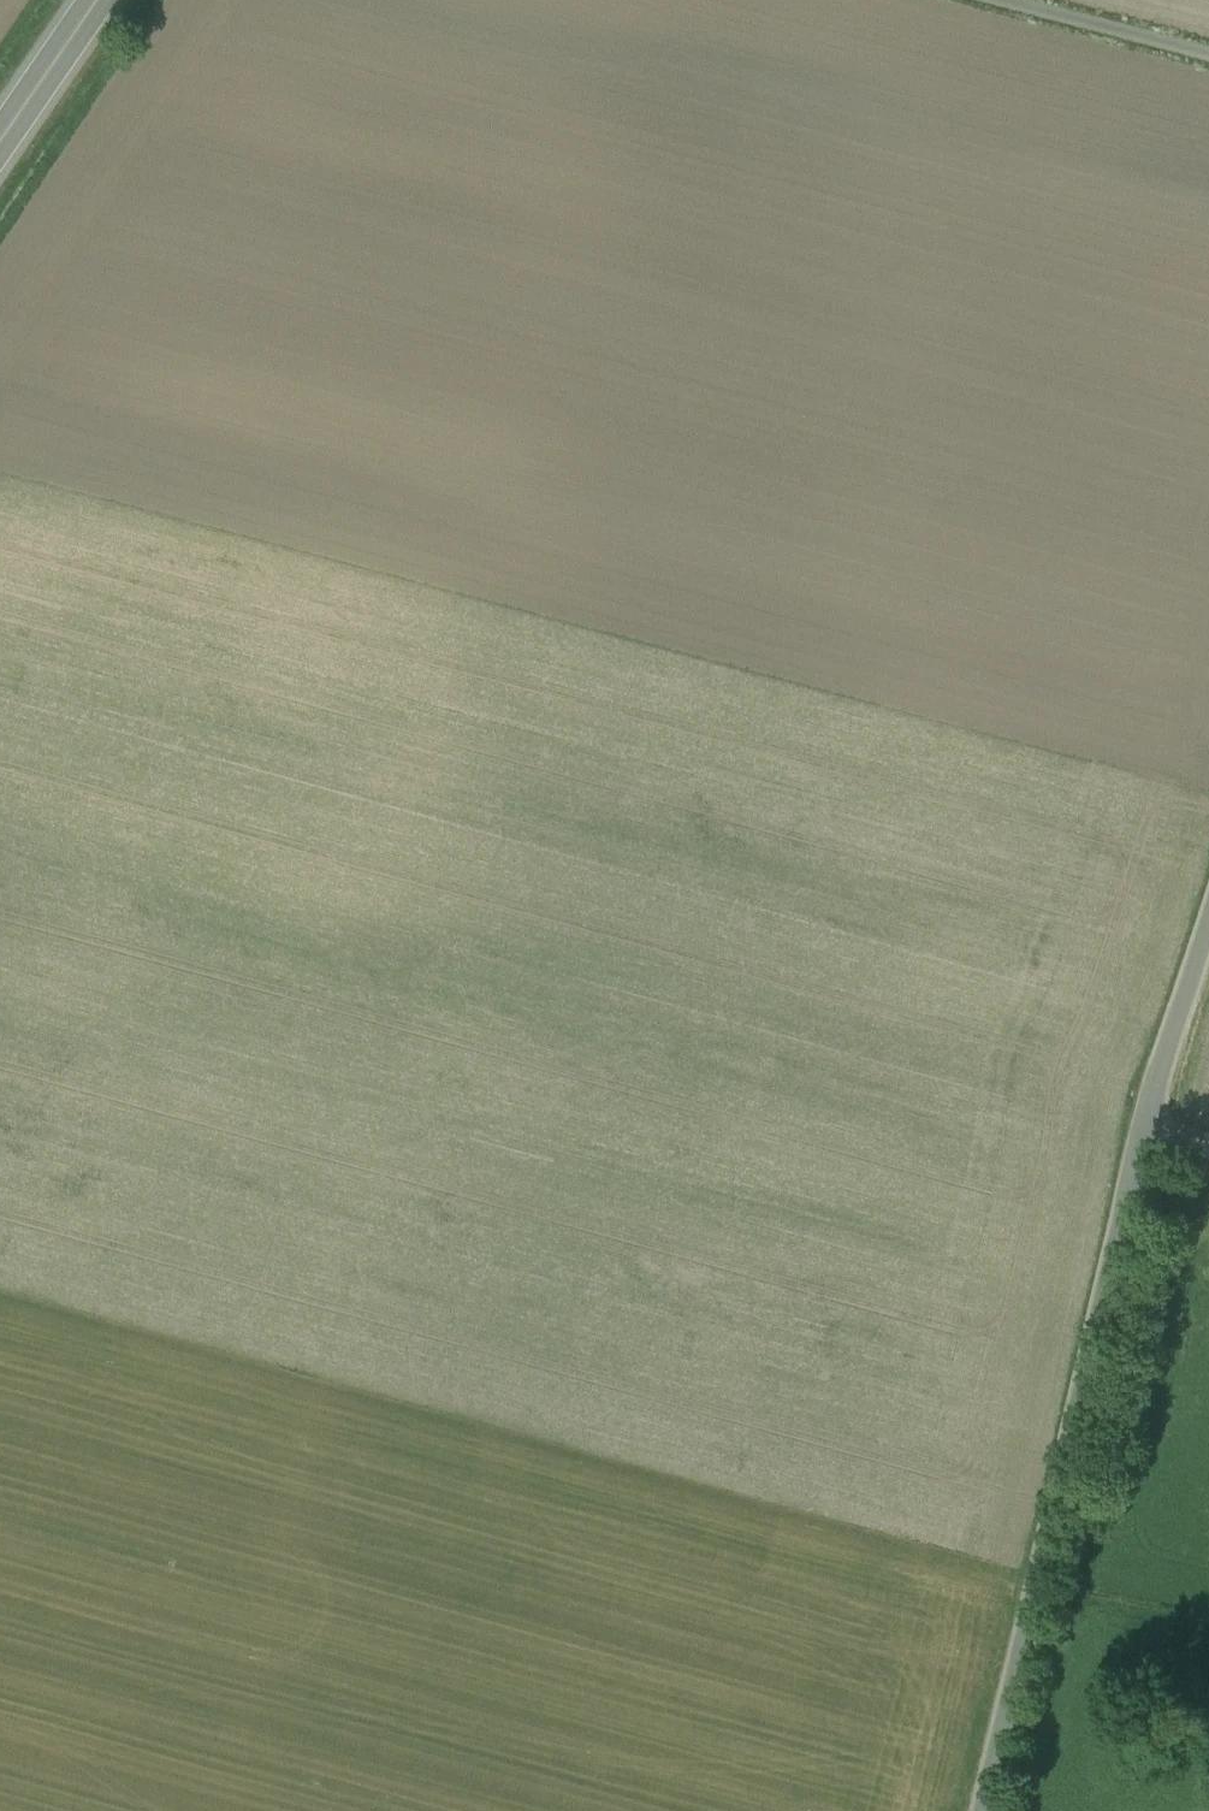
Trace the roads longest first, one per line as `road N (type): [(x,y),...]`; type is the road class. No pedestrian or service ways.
road 1 (unclassified): [(1141,1147),(979,1810)]
road 2 (unclassified): [(1208,927),(1141,1147)]
road 3 (unclassified): [(1005,0),(1208,54)]
road 4 (secondary): [(93,0),(0,136)]

